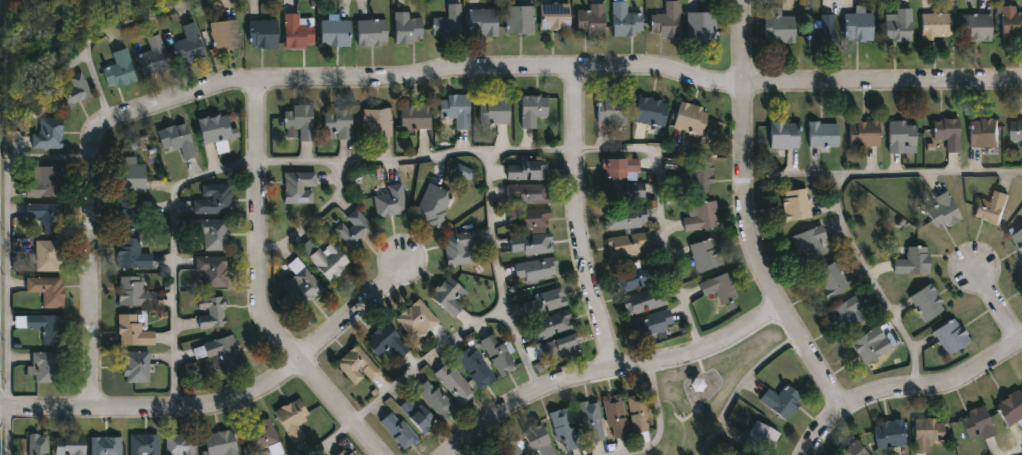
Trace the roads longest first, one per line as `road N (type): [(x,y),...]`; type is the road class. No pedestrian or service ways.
road 1 (residential): [(91,405),(97,142),(110,127),(228,78),(398,76),(464,66),(654,70),(729,87),(1021,83)]
road 2 (residential): [(408,258),(279,376),(234,399),(0,406)]
road 3 (residential): [(743,0),(745,216),(757,262),(843,411)]
road 4 (residential): [(259,77),(257,299),(383,454)]
road 5 (residential): [(451,454),(527,399),(614,370),(700,354),(781,307)]
road 6 (residential): [(614,370),(579,244),(574,70)]
road 7 (residential): [(808,454),(860,402),(960,383),(1021,343)]

